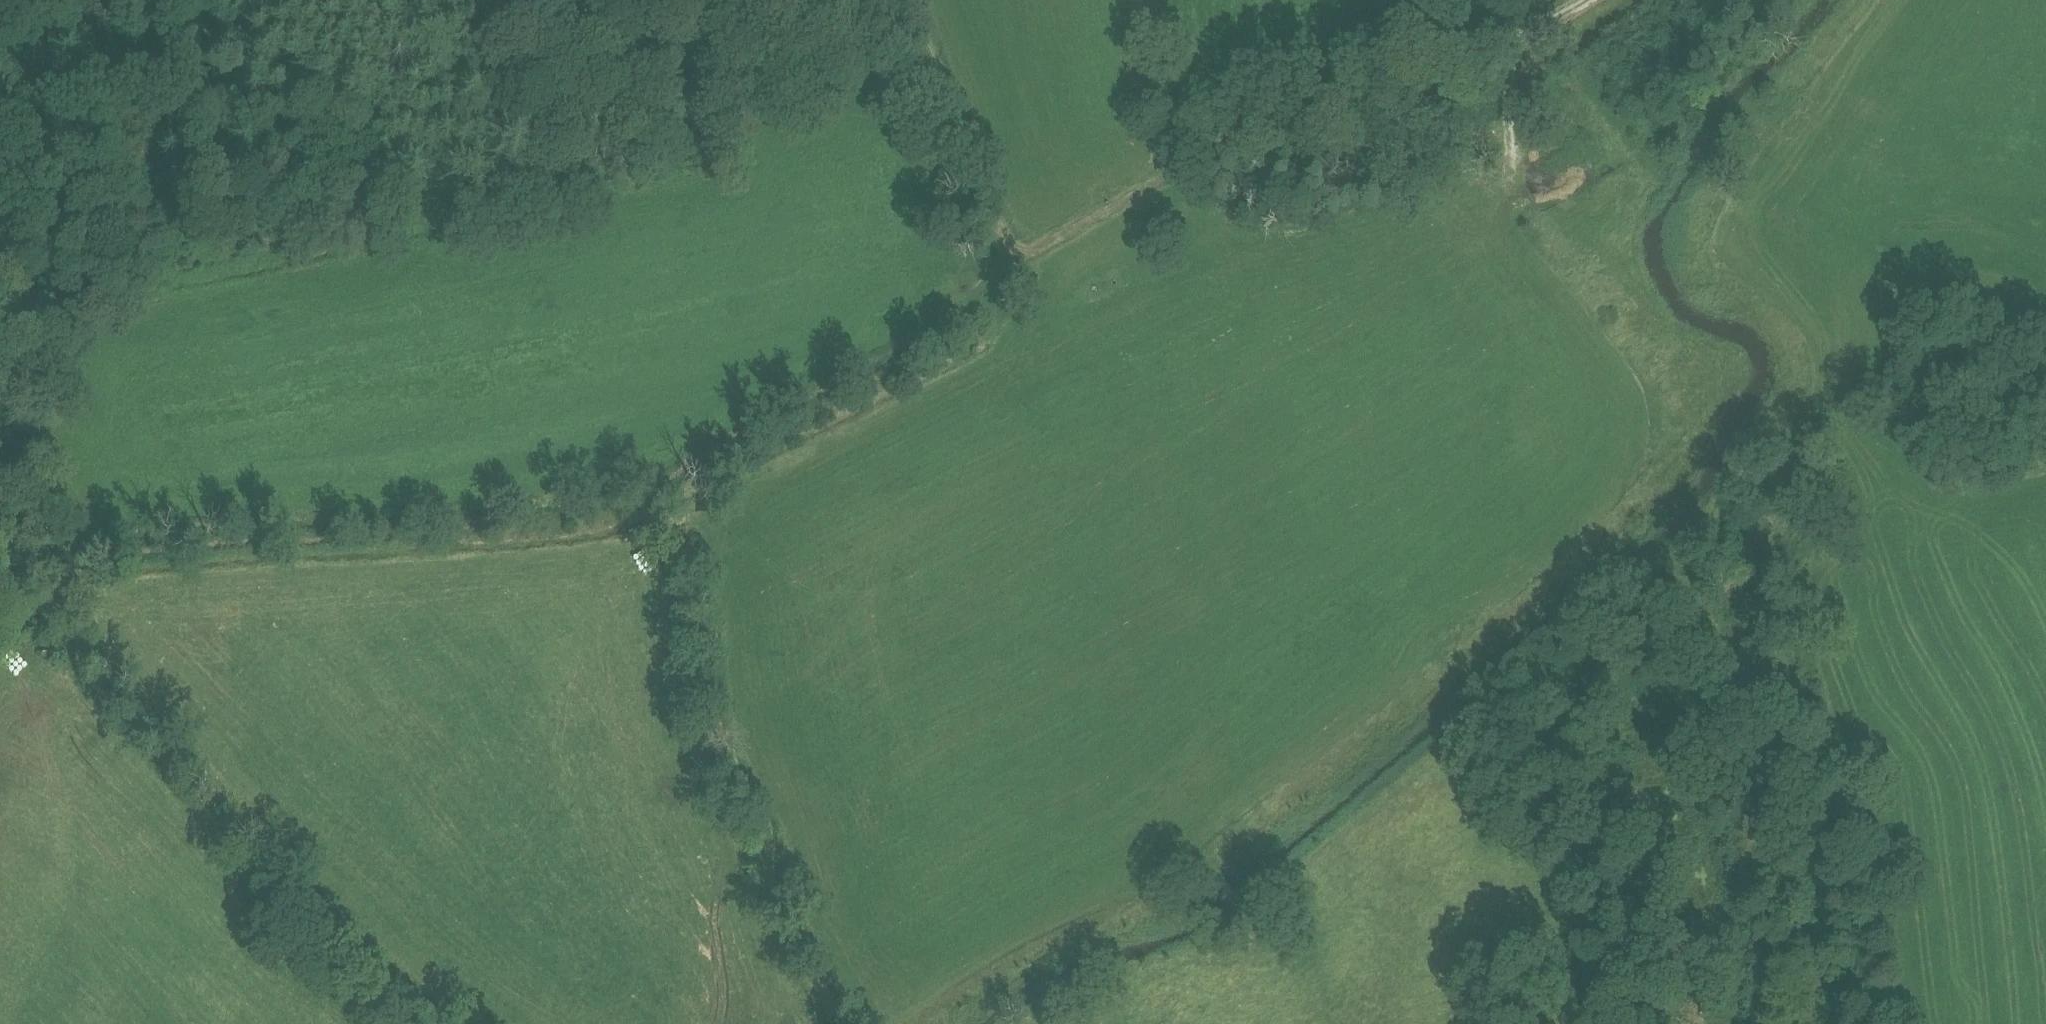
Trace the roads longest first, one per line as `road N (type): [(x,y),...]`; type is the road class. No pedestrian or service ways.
road 1 (track): [(907,0),(1021,256),(1232,140),(1321,118),(1584,0)]

